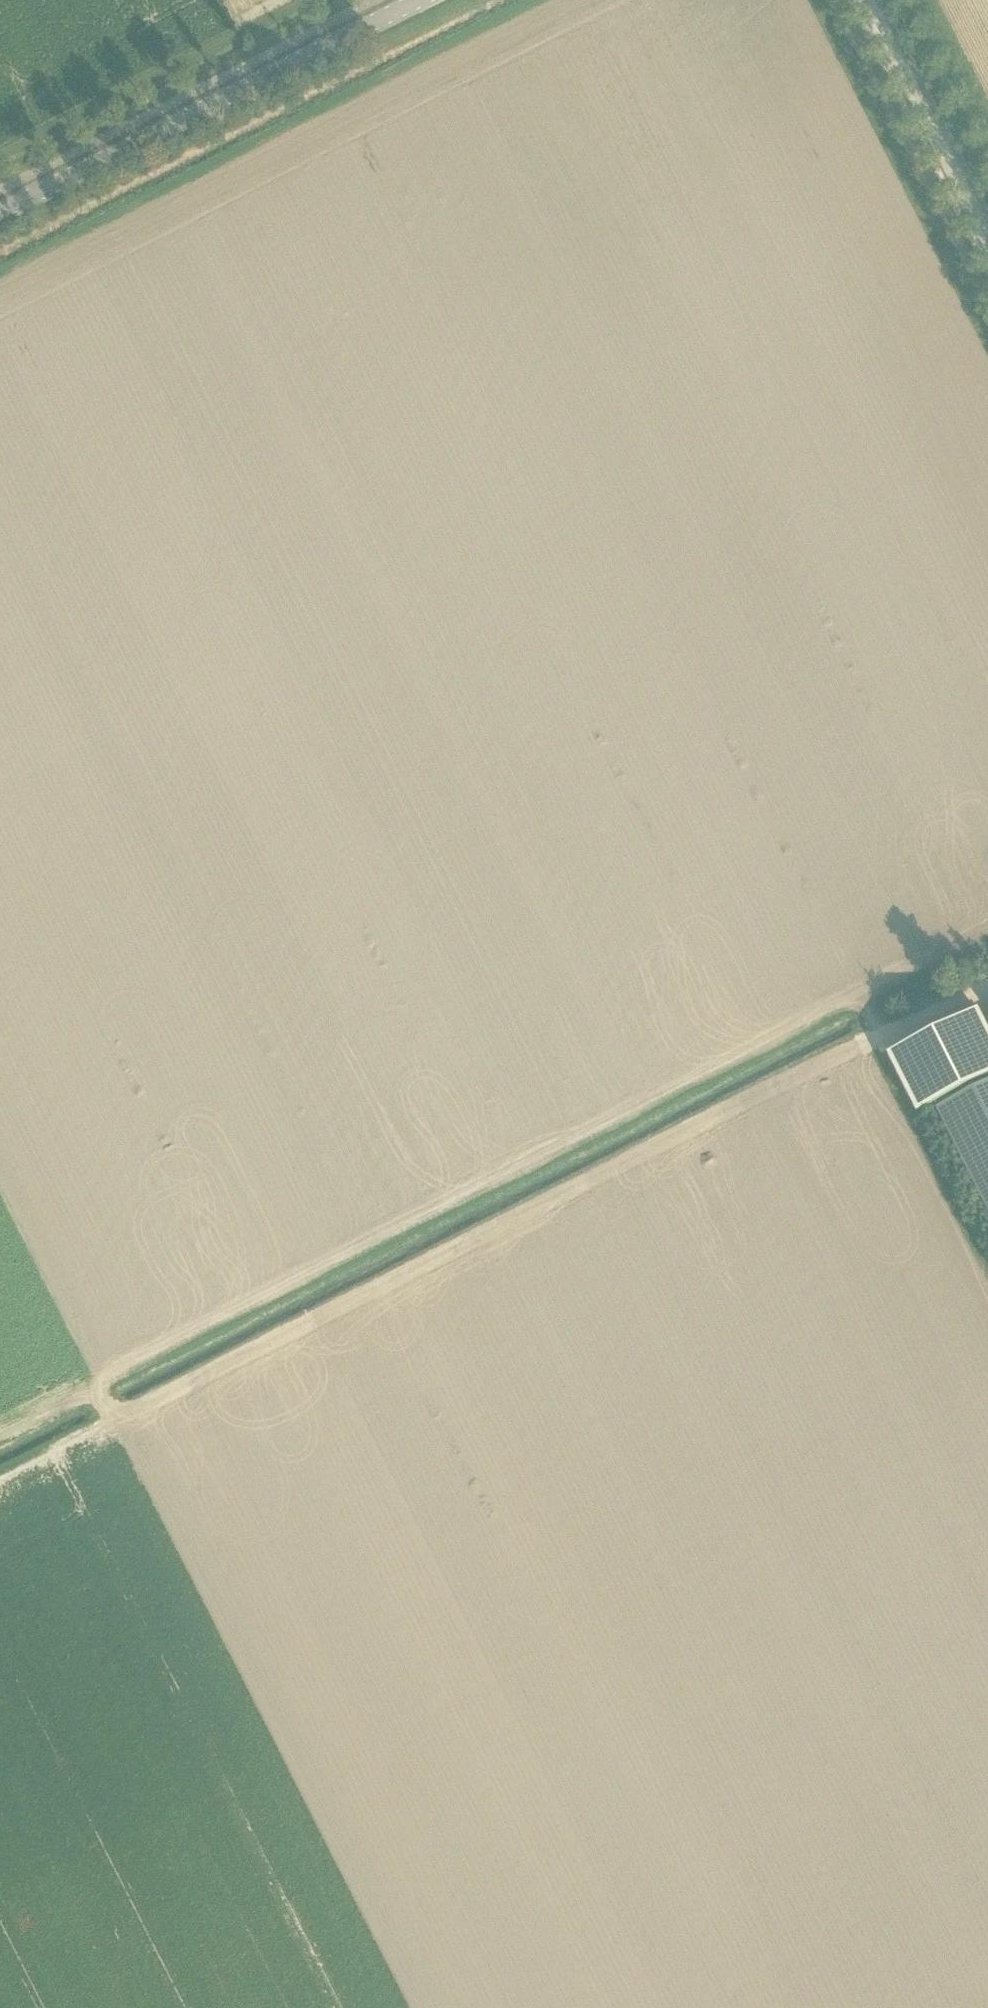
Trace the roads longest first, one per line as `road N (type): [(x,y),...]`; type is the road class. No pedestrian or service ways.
road 1 (unclassified): [(0,212),(418,0)]
road 2 (unclassified): [(987,232),(870,0)]

